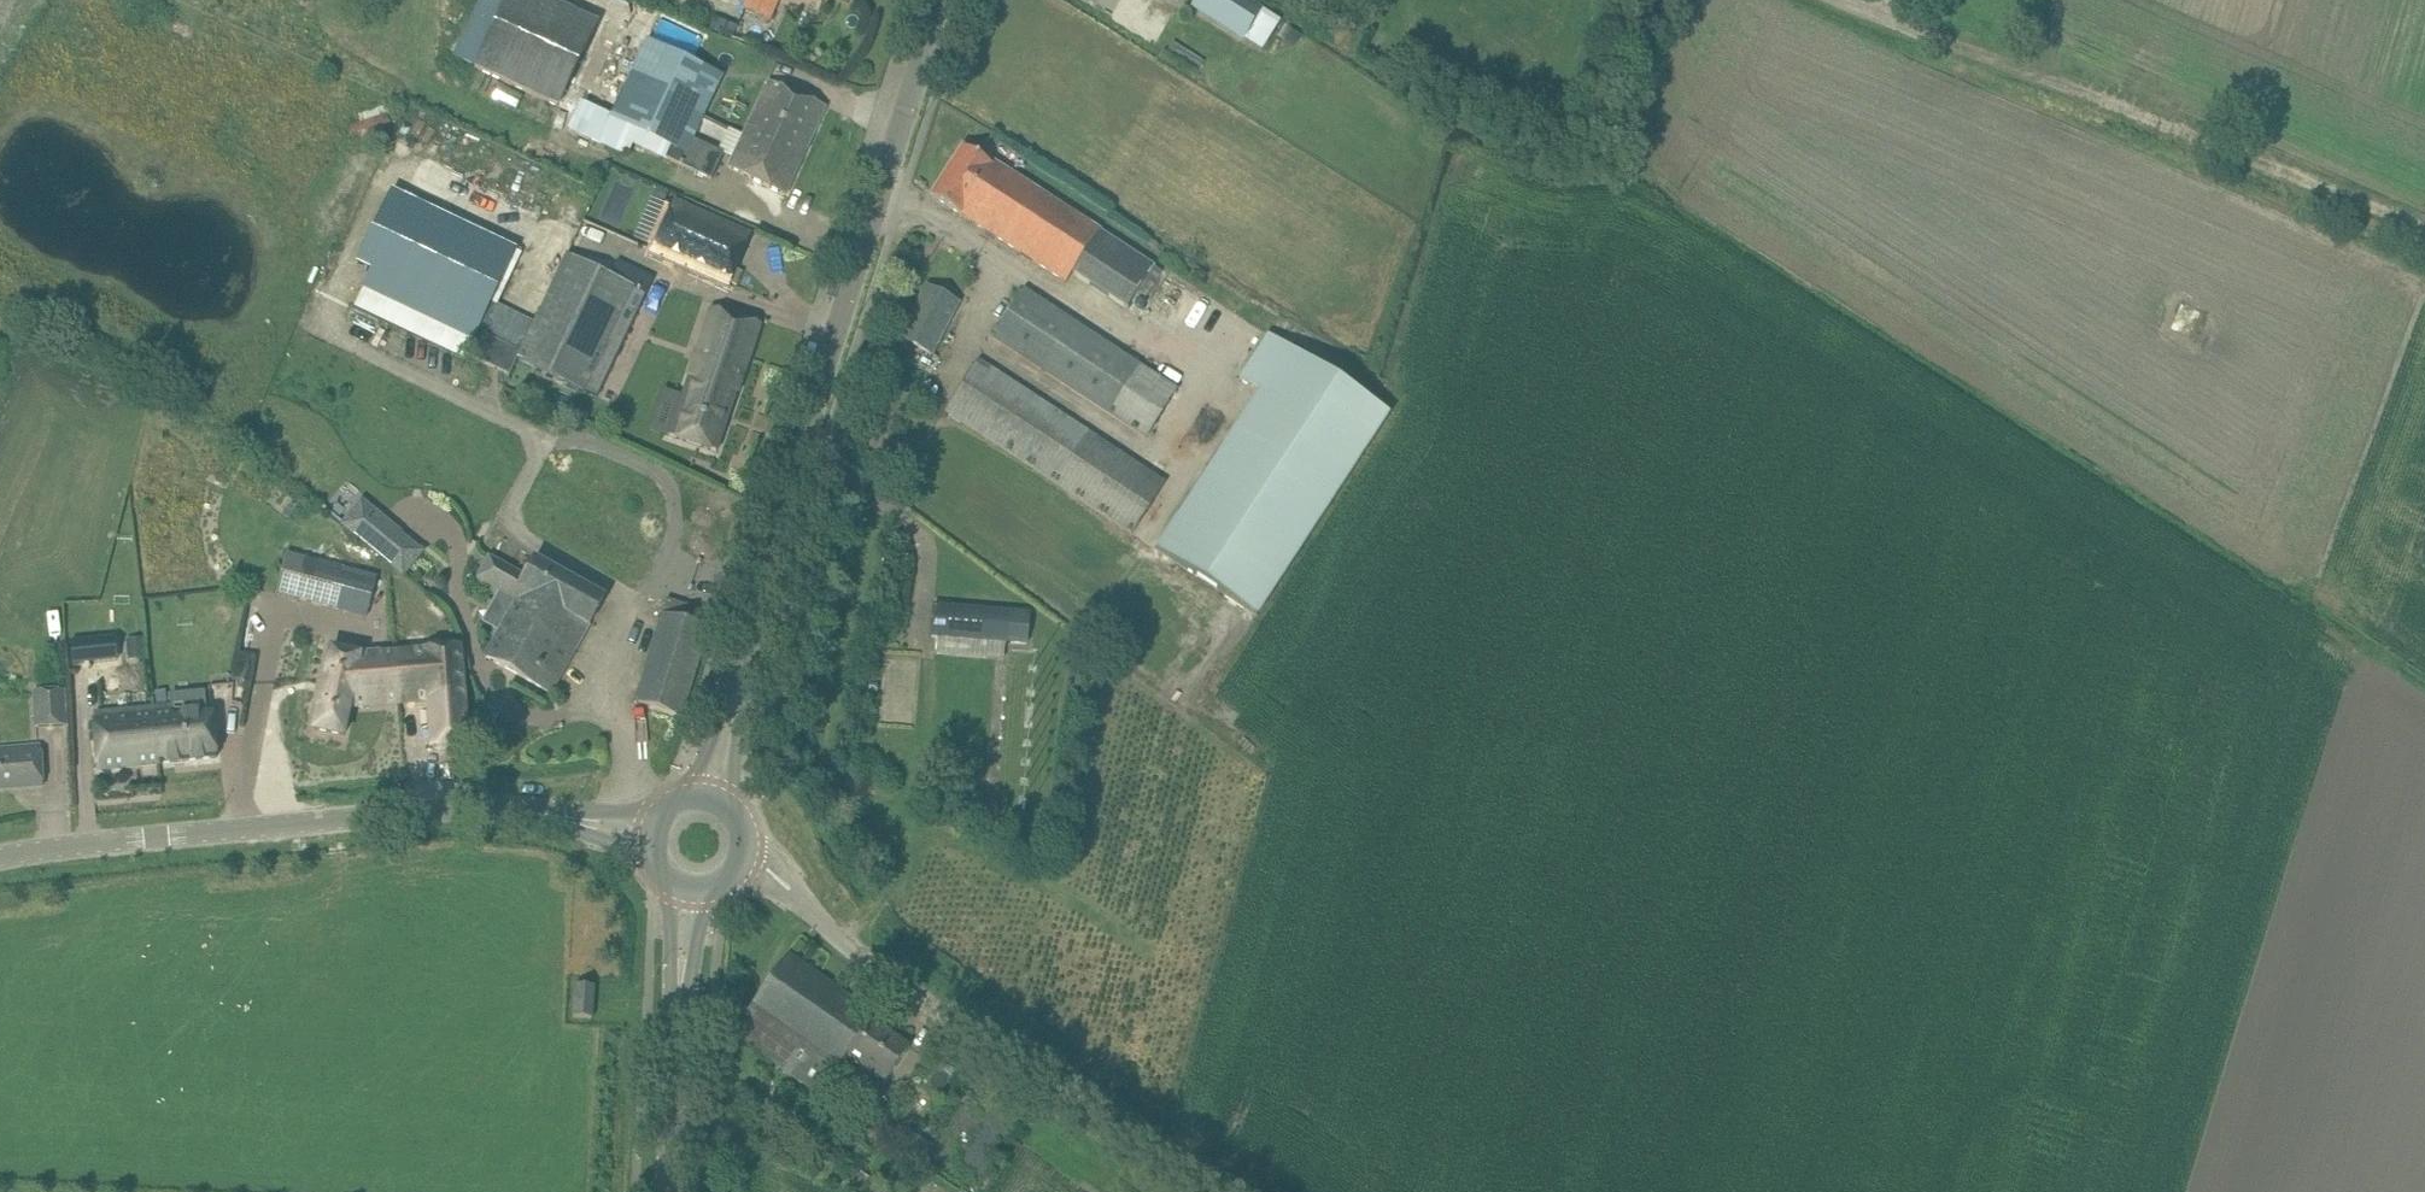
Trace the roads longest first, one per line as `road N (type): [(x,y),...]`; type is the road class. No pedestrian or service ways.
road 1 (tertiary): [(709,795),(791,477),(938,0)]
road 2 (unclassified): [(0,857),(424,809),(508,808),(649,836)]
road 3 (track): [(1843,0),(2424,240)]
road 4 (unclassified): [(1210,1191),(835,937),(768,868),(742,857)]
road 5 (tertiary): [(665,1191),(687,887)]

